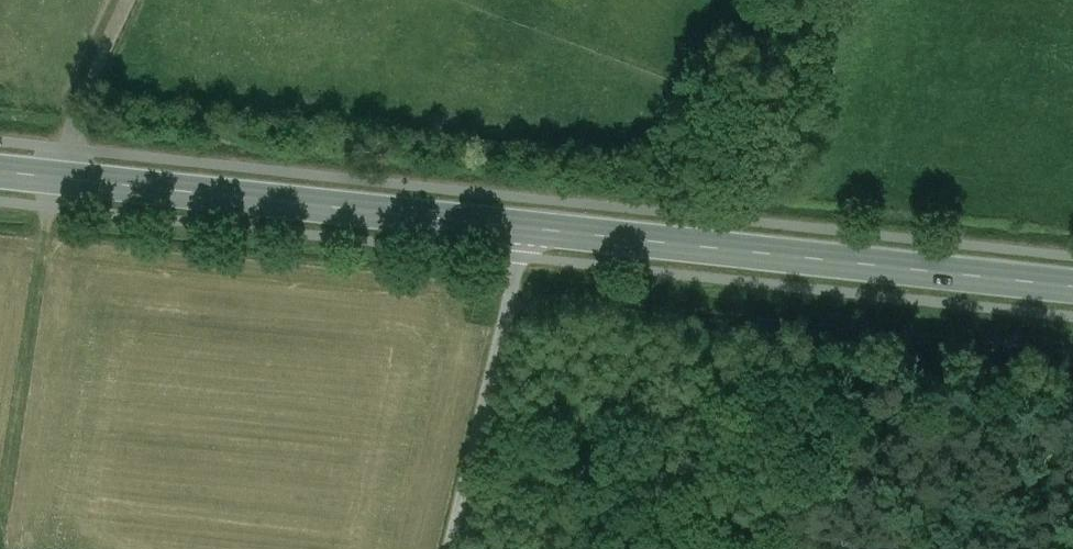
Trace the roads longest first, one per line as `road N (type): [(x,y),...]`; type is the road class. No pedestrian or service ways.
road 1 (track): [(1072,349),(514,287)]
road 2 (secondary): [(1072,286),(526,228)]
road 3 (secondary): [(526,228),(0,170)]
road 4 (residential): [(526,228),(452,548)]

